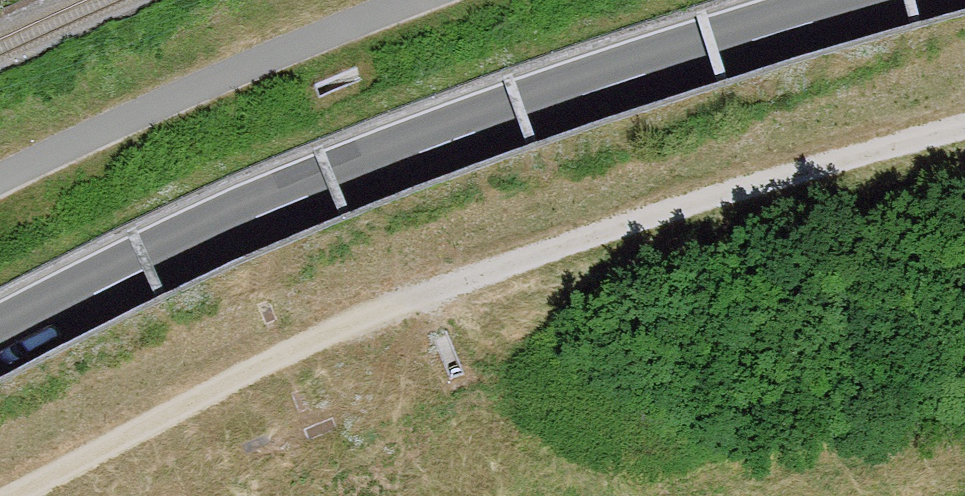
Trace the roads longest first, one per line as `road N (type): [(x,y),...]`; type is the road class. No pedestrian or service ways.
road 1 (motorway): [(0,483),(345,319),(557,236),(964,109)]
road 2 (motorway): [(890,0),(451,141),(290,203),(0,343)]

